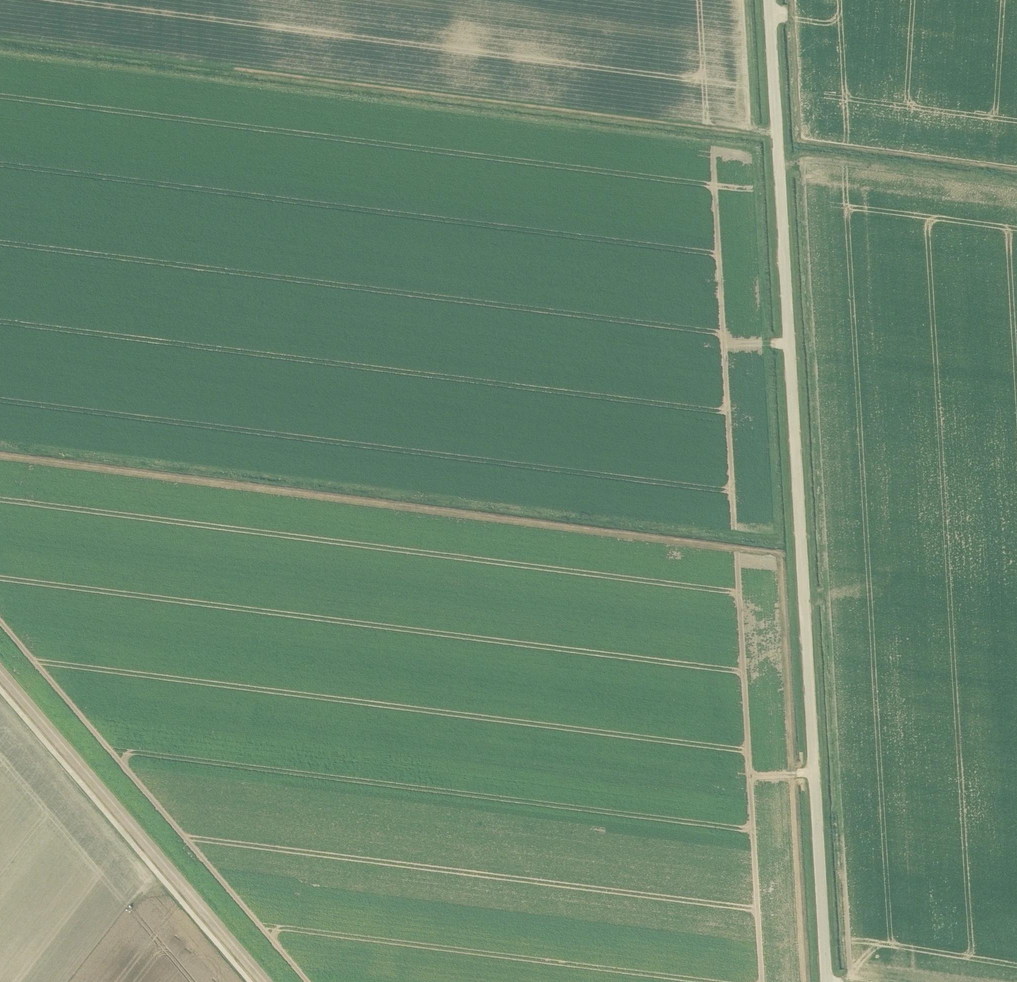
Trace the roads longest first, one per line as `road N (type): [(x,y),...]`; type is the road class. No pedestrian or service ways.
road 1 (unclassified): [(826,981),(769,0)]
road 2 (unclassified): [(250,981),(0,689)]

